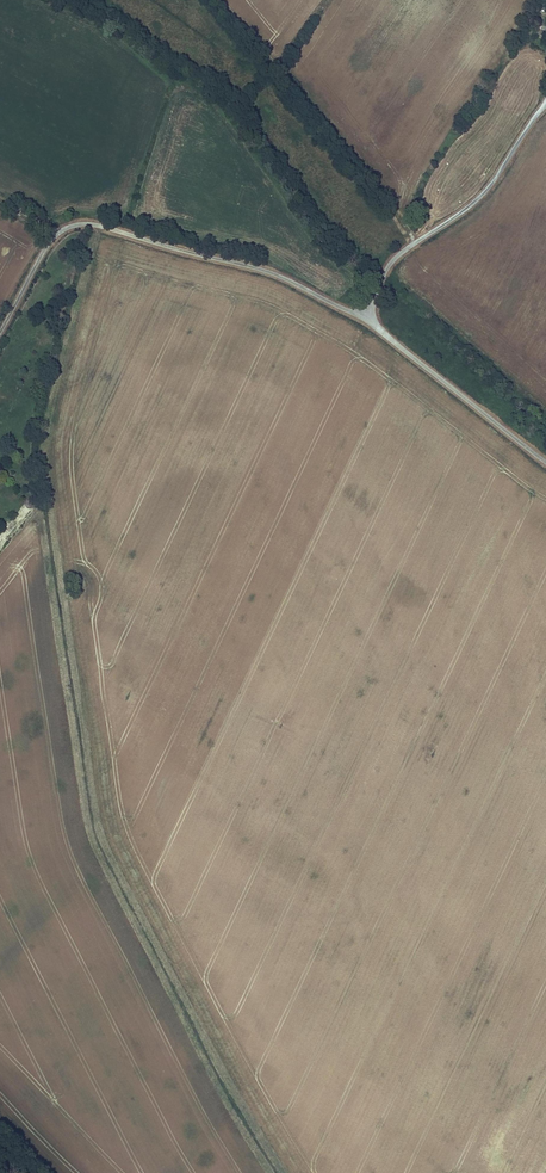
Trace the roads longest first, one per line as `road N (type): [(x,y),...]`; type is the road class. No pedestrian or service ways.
road 1 (unclassified): [(0,327),(44,245),(82,223),(268,271),(368,319)]
road 2 (unclassified): [(368,319),(389,265),(484,193),(545,104)]
road 3 (unclassified): [(368,319),(545,461)]

